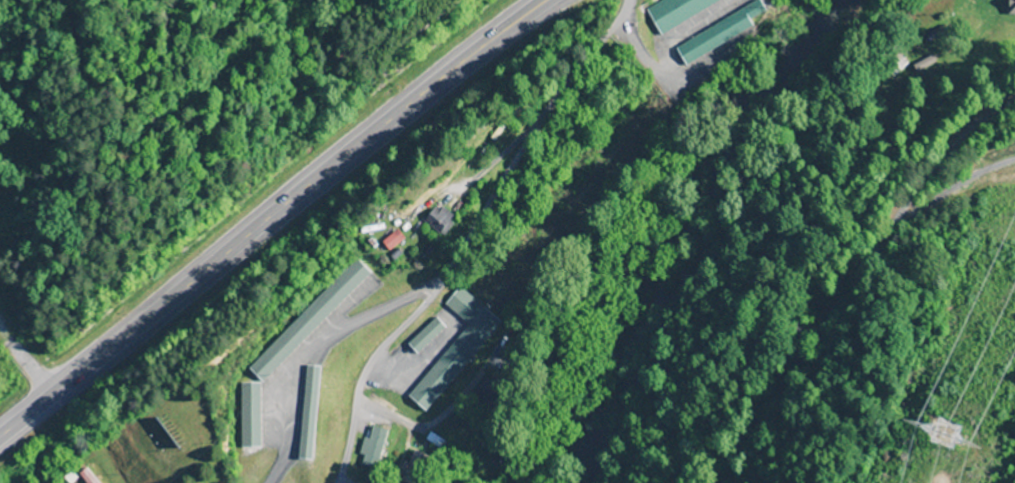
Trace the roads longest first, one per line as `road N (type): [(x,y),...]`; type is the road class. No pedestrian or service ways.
road 1 (trunk): [(0,450),(258,235),(562,0)]
road 2 (residential): [(337,482),(367,364),(418,308),(536,120),(626,0)]
road 3 (residential): [(762,482),(919,189),(1014,102)]
road 4 (residential): [(358,396),(426,427),(456,400),(499,337)]

